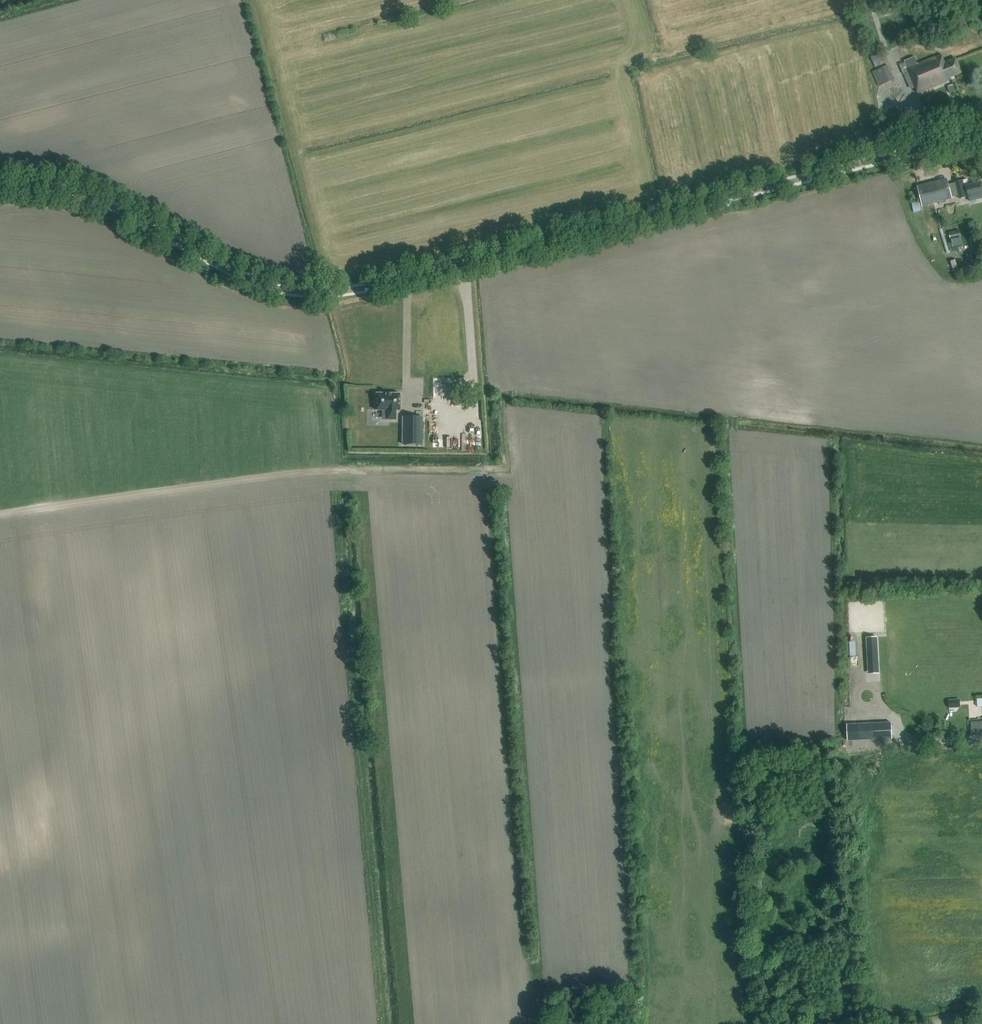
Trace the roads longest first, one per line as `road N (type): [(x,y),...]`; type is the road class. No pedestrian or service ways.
road 1 (tertiary): [(981,135),(353,293),(290,297),(78,194),(0,192)]

